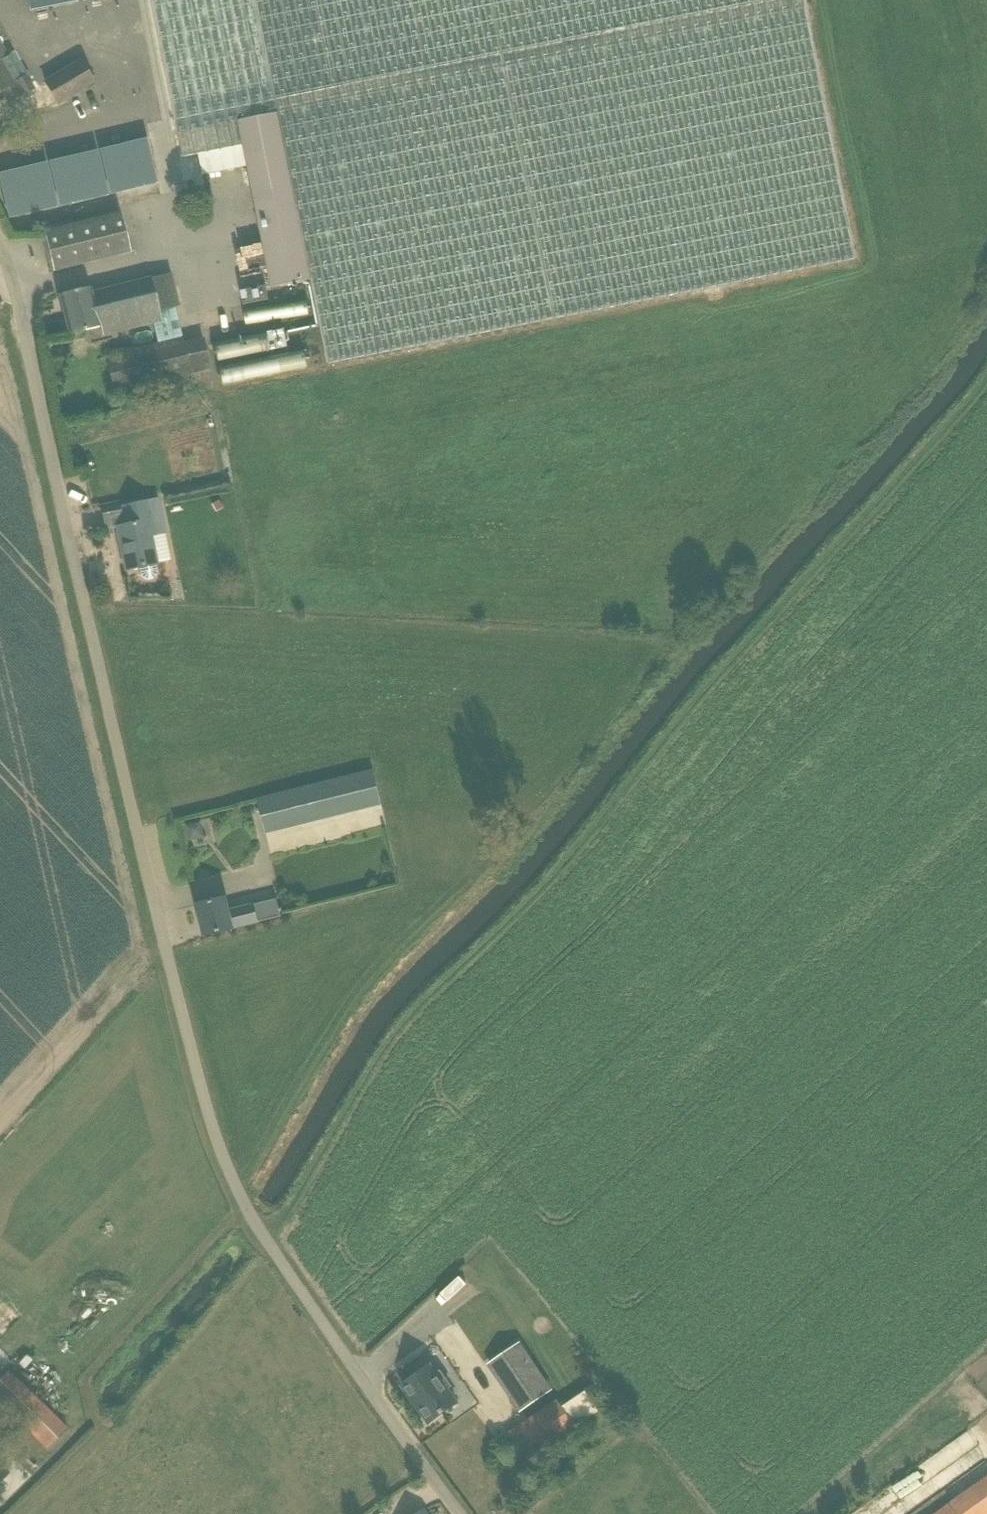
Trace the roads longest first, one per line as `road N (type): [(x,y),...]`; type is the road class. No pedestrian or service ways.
road 1 (unclassified): [(458,1513),(278,1262),(212,1125),(138,850),(0,269)]
road 2 (track): [(986,391),(529,914),(420,1014),(267,1242)]

